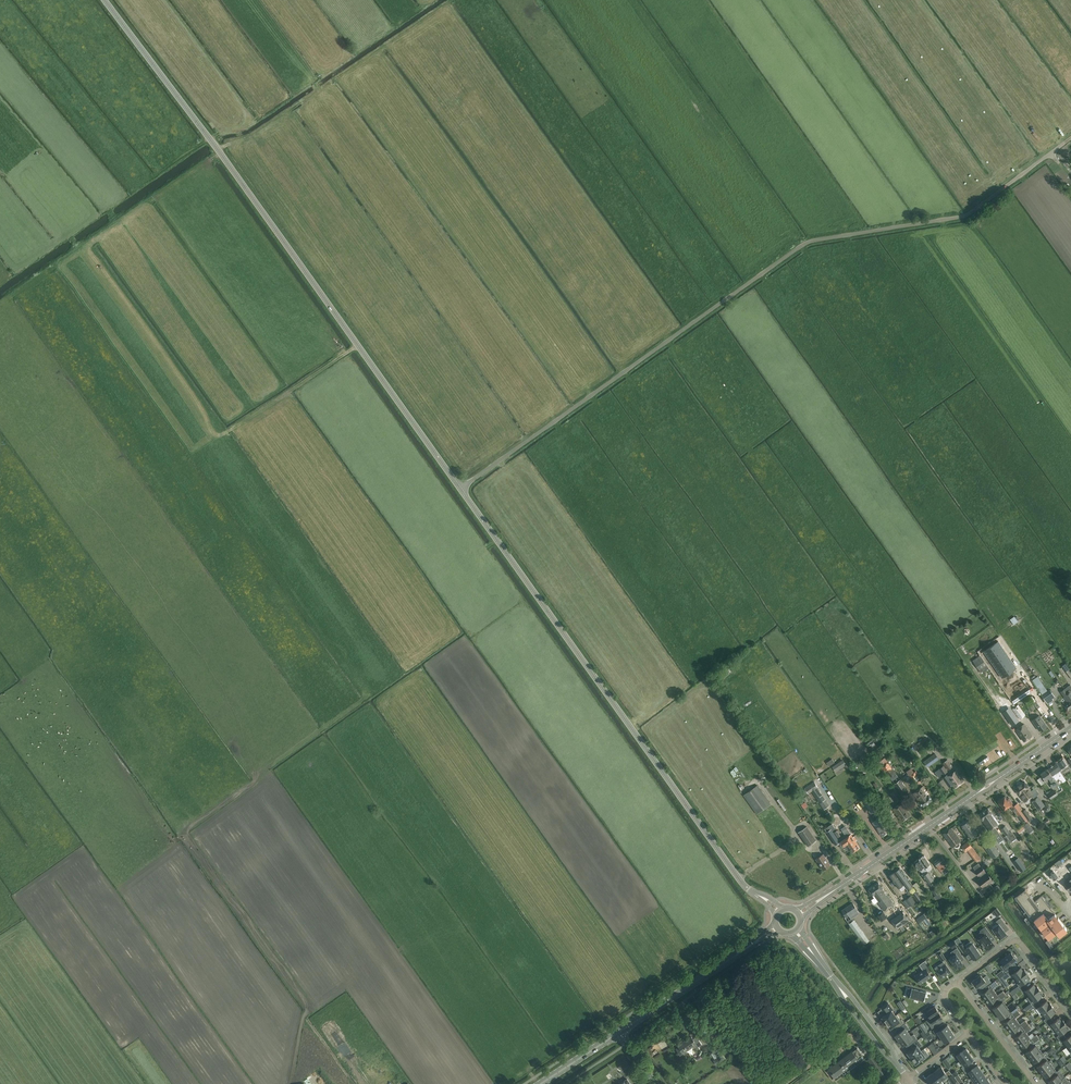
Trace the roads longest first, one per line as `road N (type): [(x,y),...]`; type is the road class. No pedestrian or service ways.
road 1 (unclassified): [(461,489),(803,247),(967,215),(1063,144)]
road 2 (unclassified): [(461,489),(105,0)]
road 3 (unclassified): [(753,893),(461,489)]
road 4 (primary): [(837,888),(1070,729)]
road 5 (residential): [(1070,1009),(1017,942),(958,982)]
road 6 (primary): [(617,1033),(741,952)]
road 7 (residential): [(1036,1083),(958,982)]

